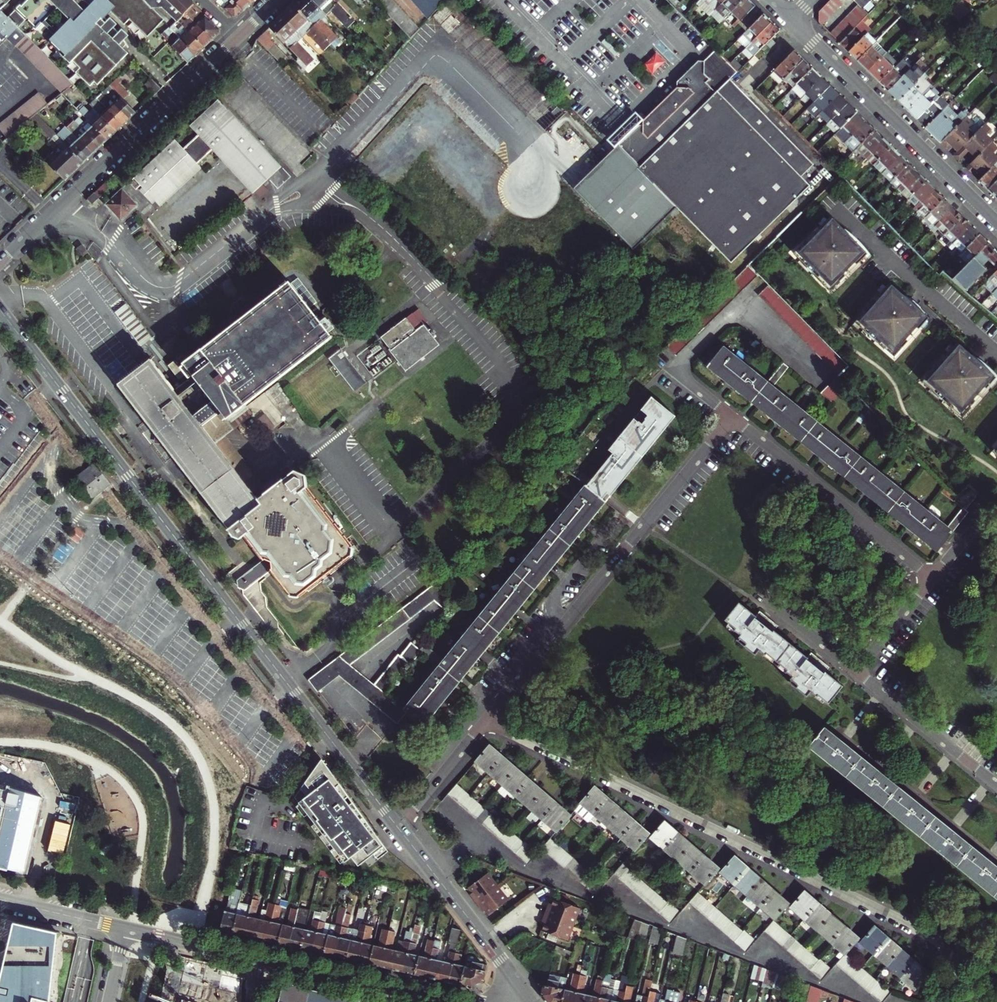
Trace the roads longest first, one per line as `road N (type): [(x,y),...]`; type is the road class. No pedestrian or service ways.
road 1 (secondary): [(0,308),(398,827)]
road 2 (residential): [(487,723),(923,931),(954,957),(979,1001)]
road 3 (residential): [(487,723),(733,416)]
road 4 (residential): [(0,263),(240,37)]
road 5 (residential): [(790,18),(996,223)]
road 6 (residential): [(933,578),(733,416)]
road 7 (secondary): [(398,827),(531,1001)]
road 8 (tertiary): [(255,959),(455,1001)]
road 9 (residential): [(996,786),(857,673)]
road 10 (residential): [(398,827),(487,723)]
road 11 (tertiary): [(125,928),(255,959)]
road 12 (tertiary): [(0,899),(125,928)]
road 13 (residential): [(933,578),(857,673)]

